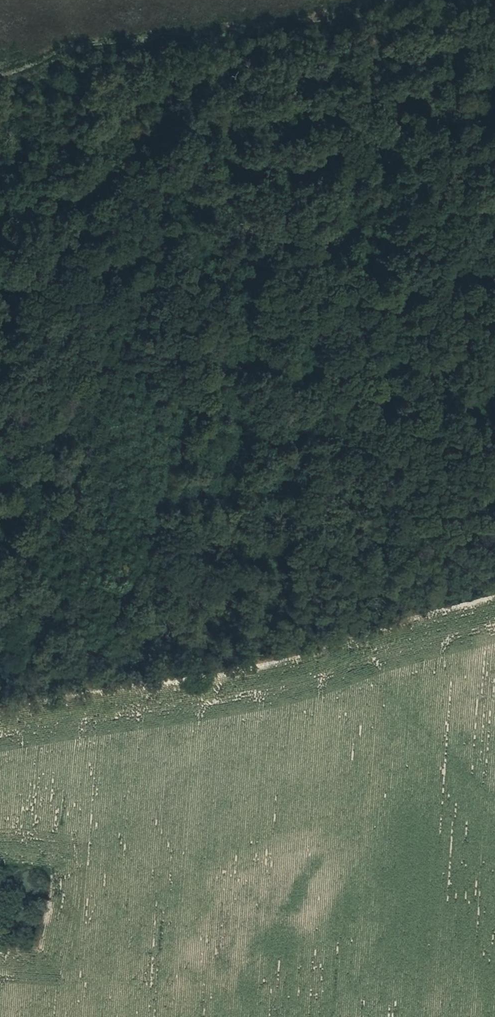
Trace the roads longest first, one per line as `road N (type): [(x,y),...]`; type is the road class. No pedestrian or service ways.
road 1 (track): [(494,585),(137,661),(0,640)]

